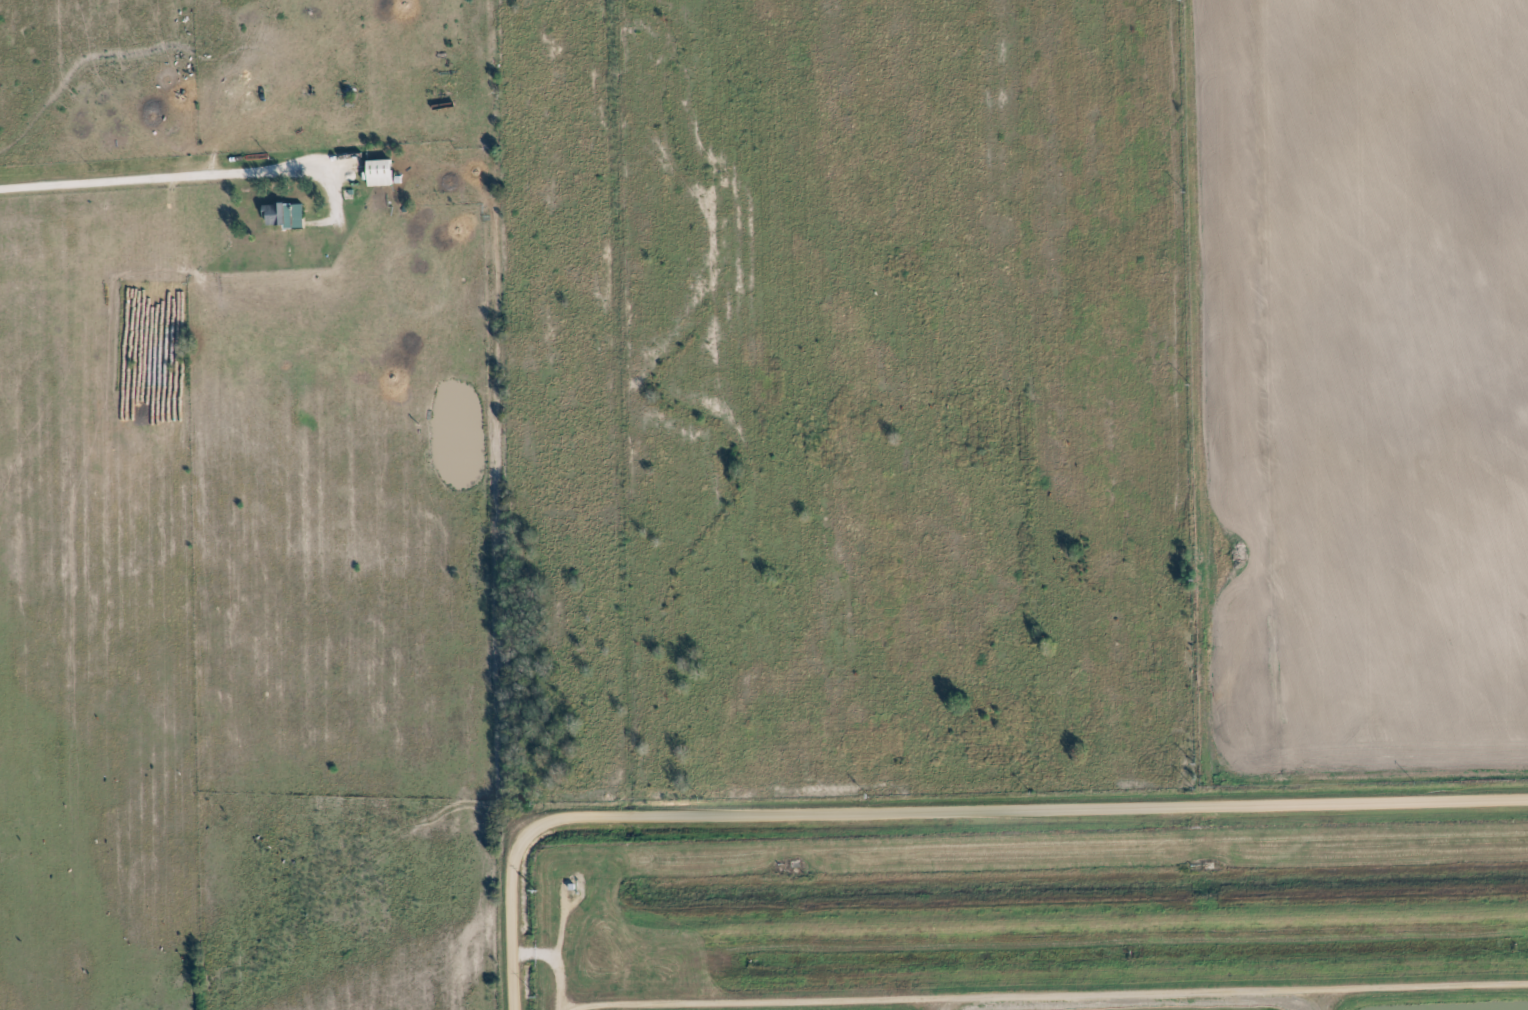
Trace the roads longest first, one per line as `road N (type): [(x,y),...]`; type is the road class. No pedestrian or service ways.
road 1 (residential): [(519,1009),(515,852),(528,827),(547,815),(1527,794)]

